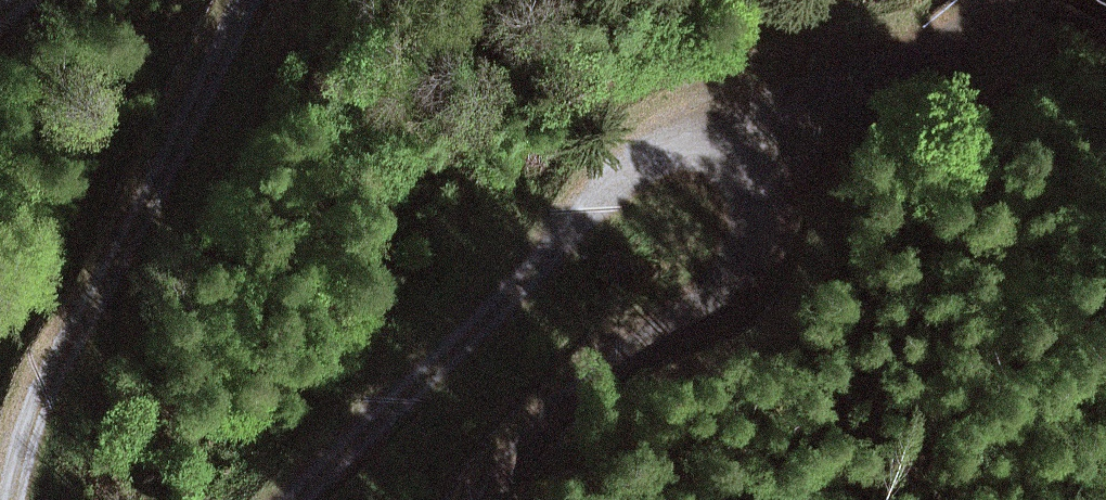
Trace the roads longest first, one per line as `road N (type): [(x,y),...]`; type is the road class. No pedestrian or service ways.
road 1 (track): [(284,499),(406,380),(513,300),(623,160),(679,119),(720,123),(749,155),(761,200),(746,257),(712,291),(573,381),(468,499)]
road 2 (track): [(243,0),(133,237),(61,348),(9,499)]
road 3 (track): [(1006,0),(990,24),(720,123)]

